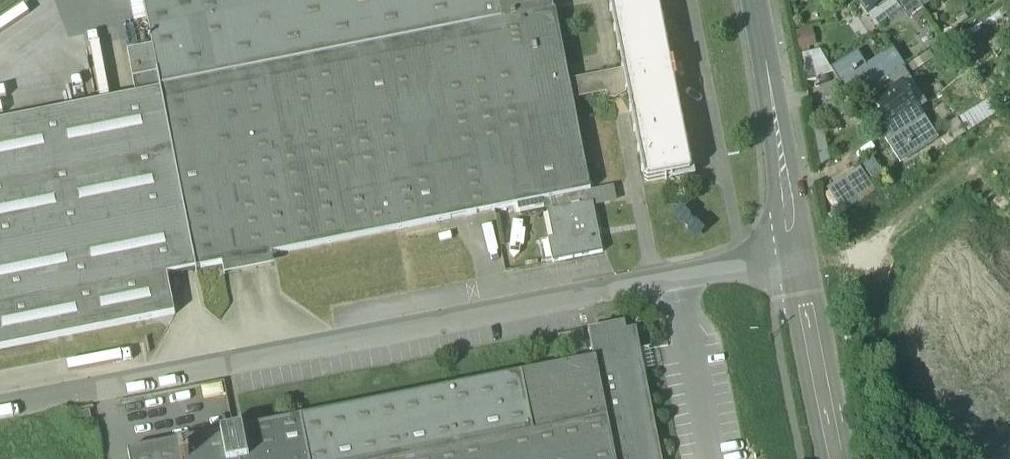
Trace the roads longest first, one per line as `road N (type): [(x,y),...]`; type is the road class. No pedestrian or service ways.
road 1 (residential): [(799,262),(0,412)]
road 2 (unclassified): [(799,262),(756,0)]
road 3 (unclassified): [(837,458),(799,262)]

